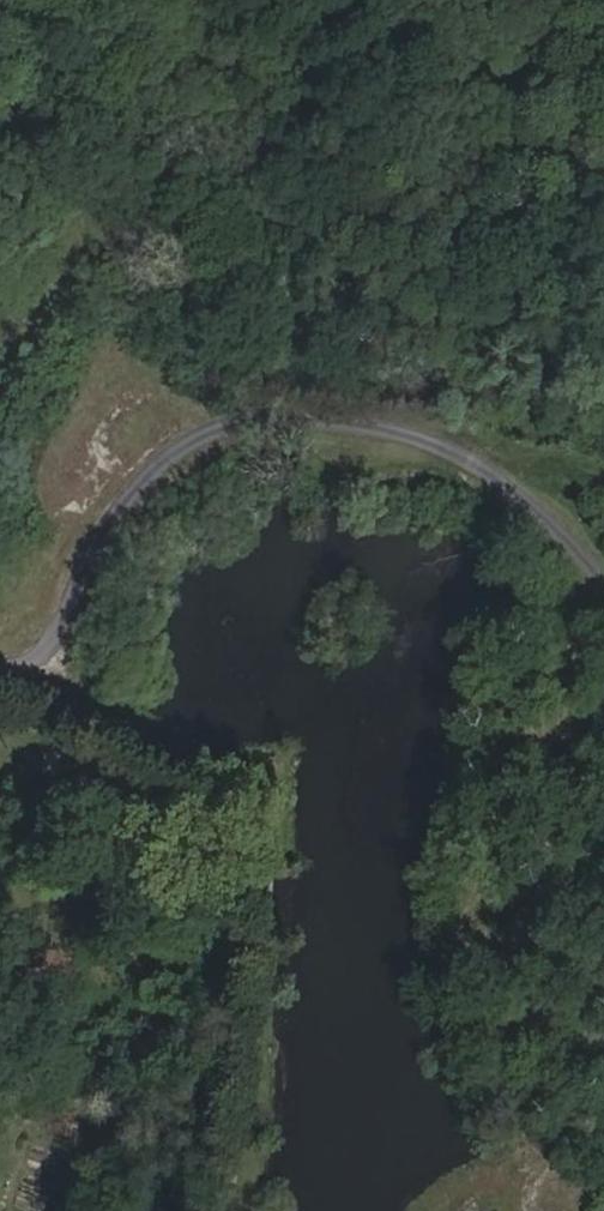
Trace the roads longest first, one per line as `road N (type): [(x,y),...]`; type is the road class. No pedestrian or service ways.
road 1 (track): [(0,671),(47,656),(84,563),(136,479),(203,431),(325,421),(445,449),(538,504),(603,575)]
road 2 (track): [(47,656),(88,693),(211,755),(292,839),(254,1097),(228,1210)]

